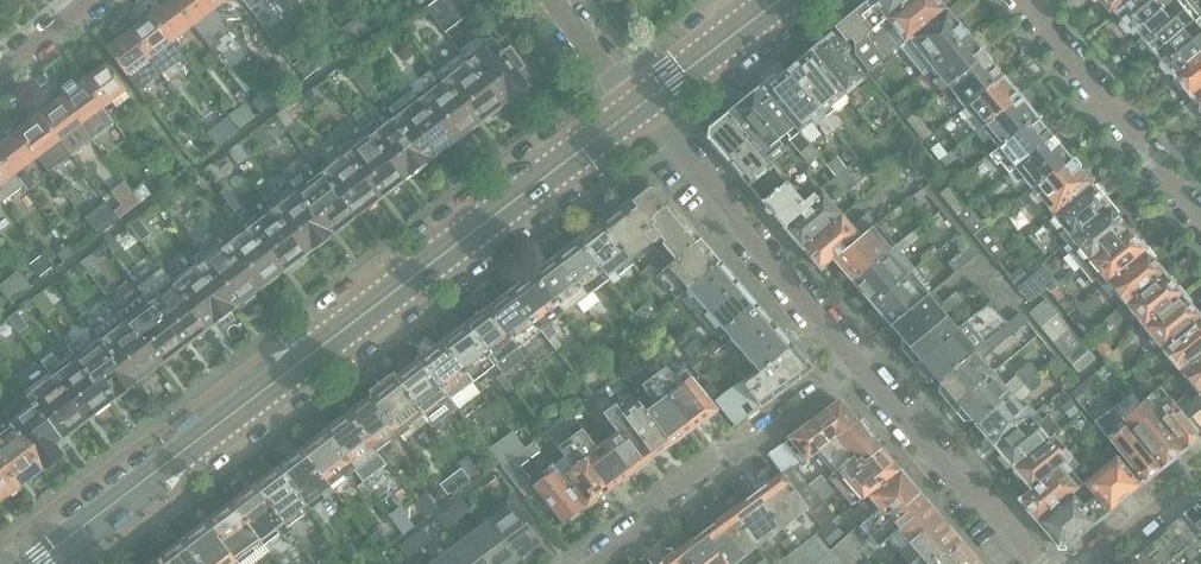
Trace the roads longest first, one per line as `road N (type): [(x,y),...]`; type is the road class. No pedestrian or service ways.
road 1 (tertiary): [(33,563),(640,106)]
road 2 (residential): [(640,106),(856,363)]
road 3 (residential): [(856,363),(757,441),(723,454),(663,499),(592,563)]
road 4 (residential): [(1200,220),(1027,0)]
road 5 (residential): [(856,363),(1038,563)]
road 6 (tertiary): [(640,106),(780,0)]
road 7 (residential): [(1086,563),(1200,470)]
road 8 (residential): [(640,106),(554,0)]
road 9 (residential): [(0,73),(96,0)]

